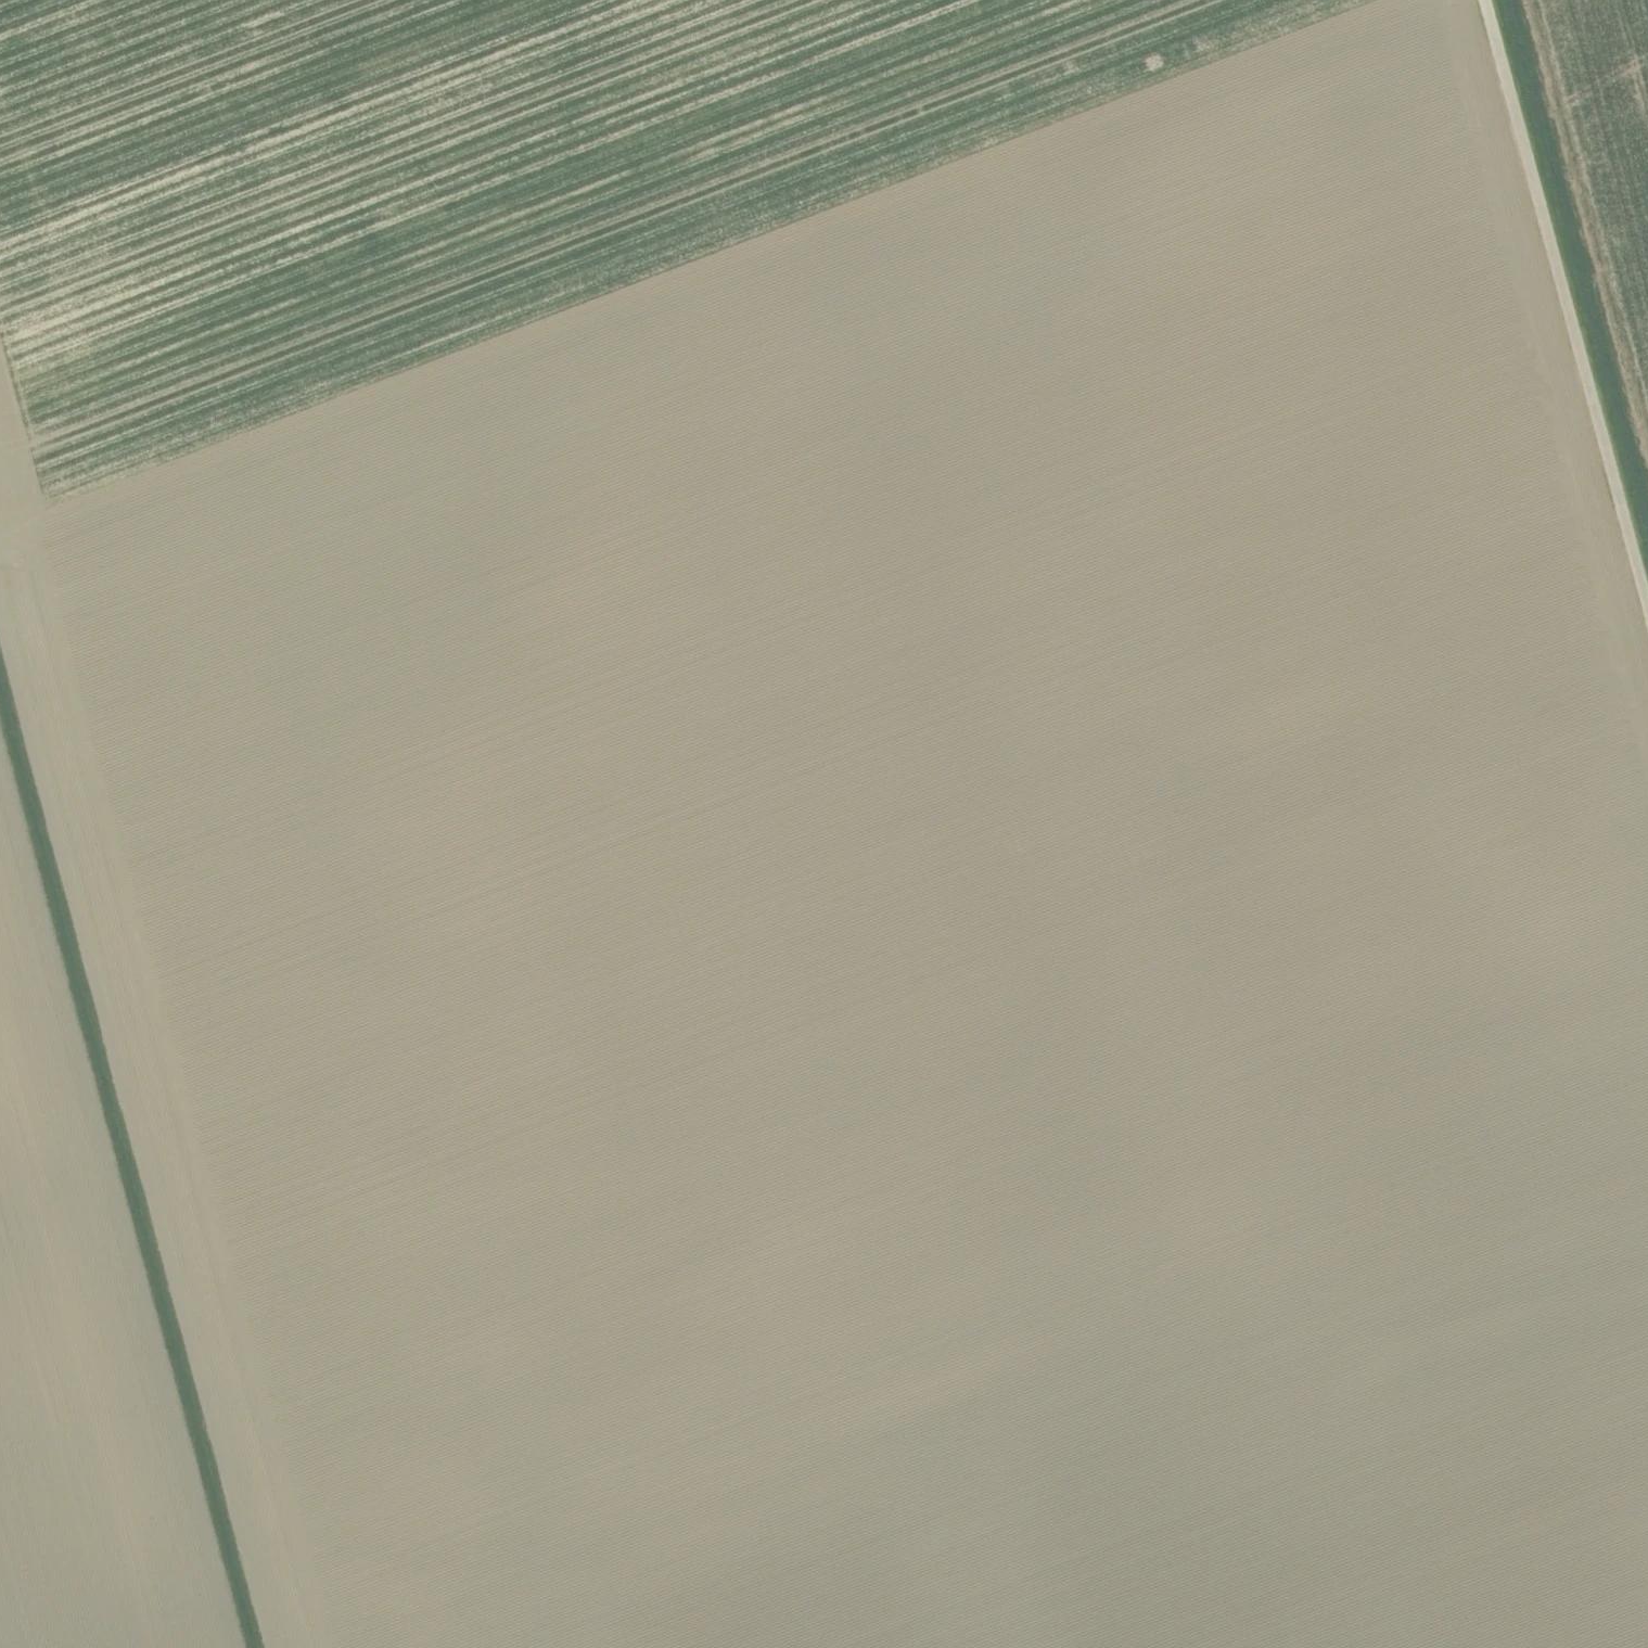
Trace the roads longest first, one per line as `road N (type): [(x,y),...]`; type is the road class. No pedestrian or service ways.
road 1 (unclassified): [(1647,602),(1487,0)]

